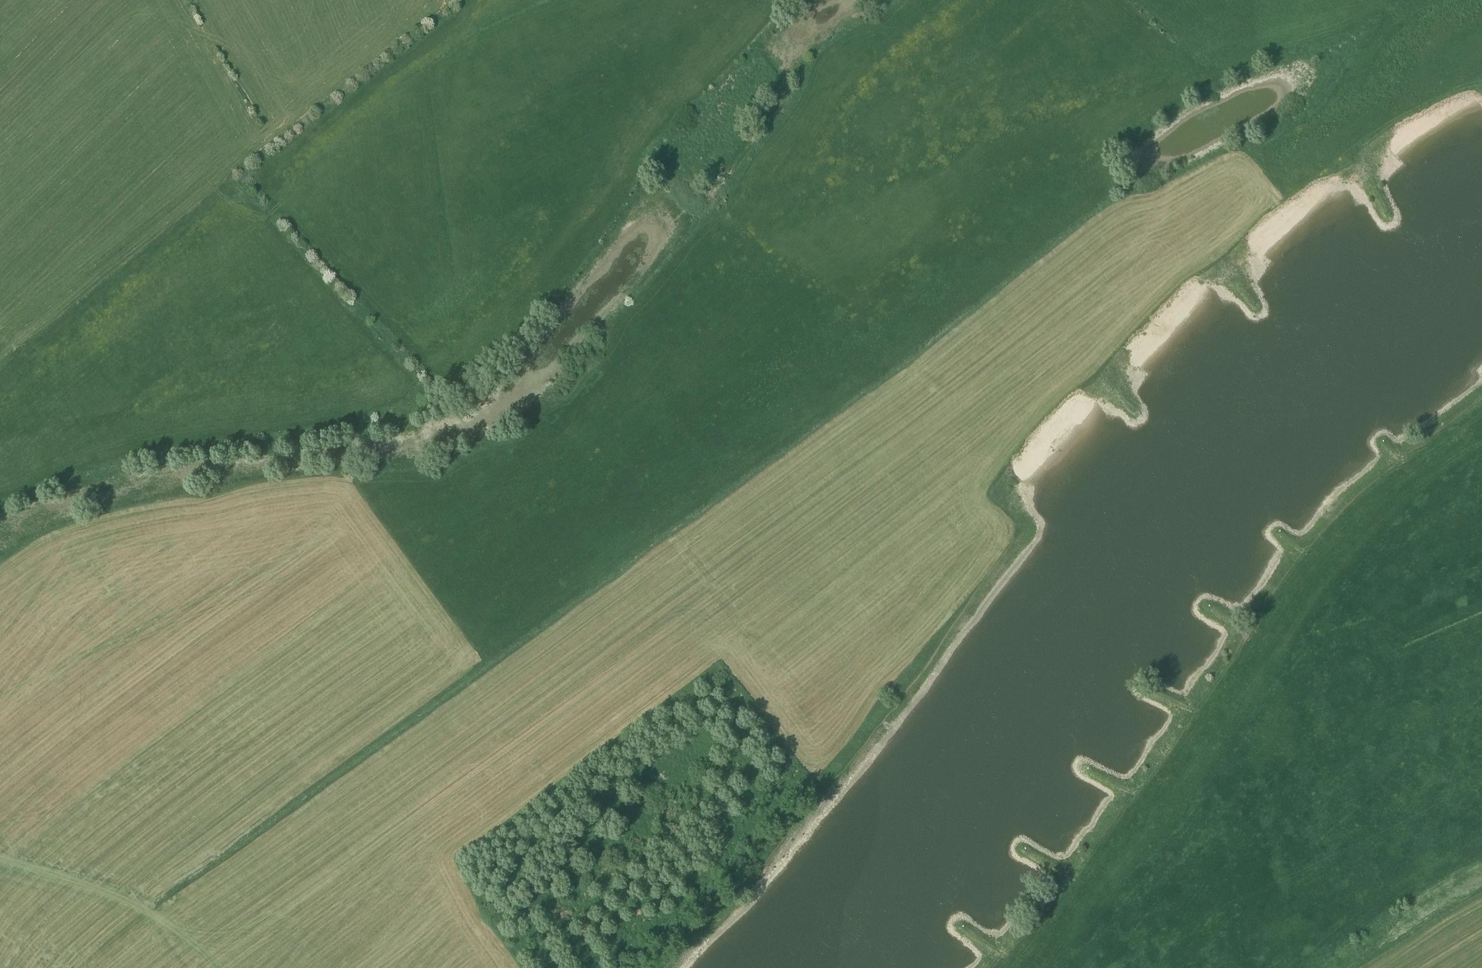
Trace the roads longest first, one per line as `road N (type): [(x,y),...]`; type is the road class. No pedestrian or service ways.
road 1 (track): [(311,966),(175,924),(149,902),(0,848)]

